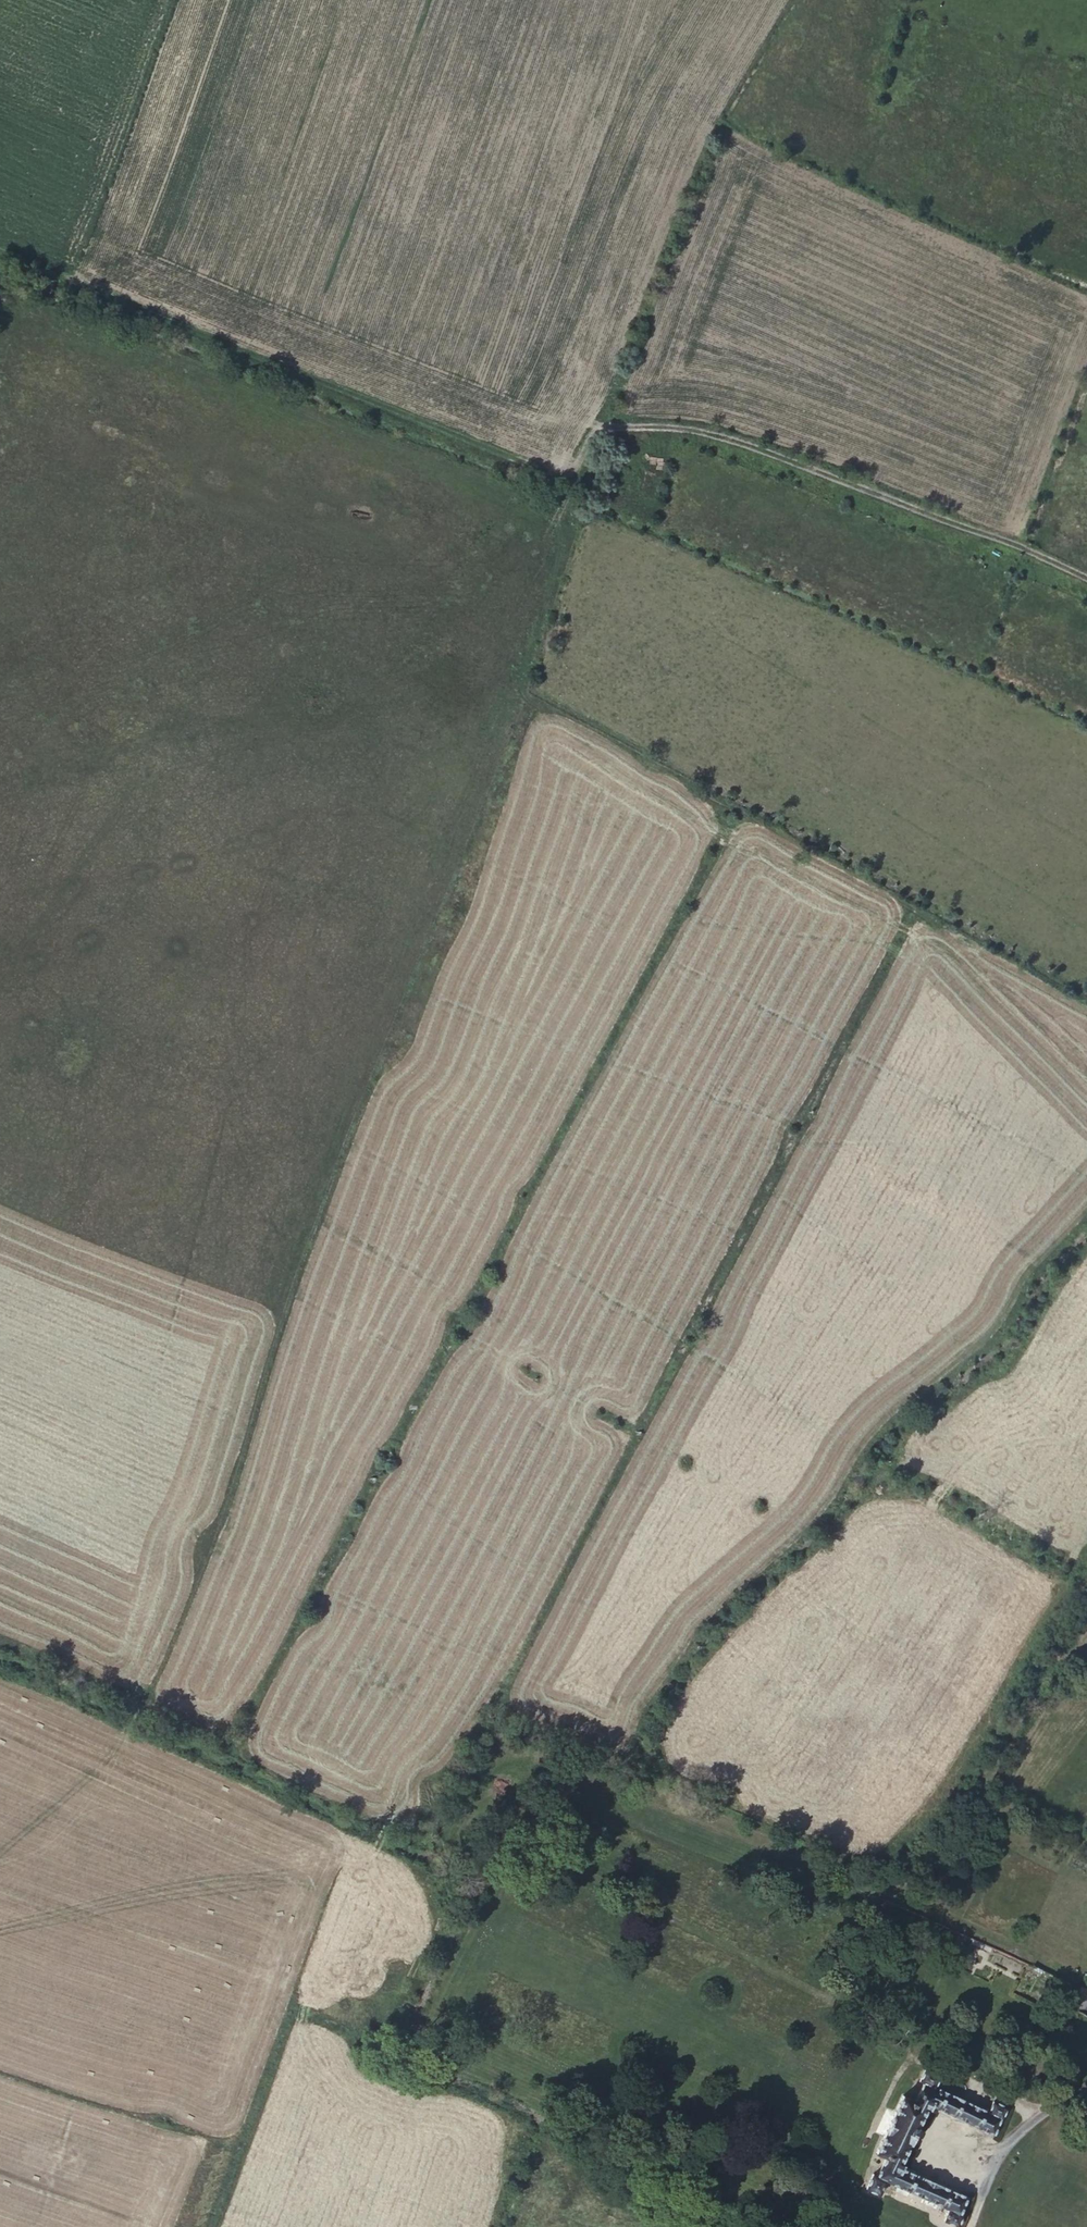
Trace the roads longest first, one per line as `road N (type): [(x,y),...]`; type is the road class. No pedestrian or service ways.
road 1 (track): [(1086,578),(710,432),(597,431),(570,467),(540,471),(0,253)]

